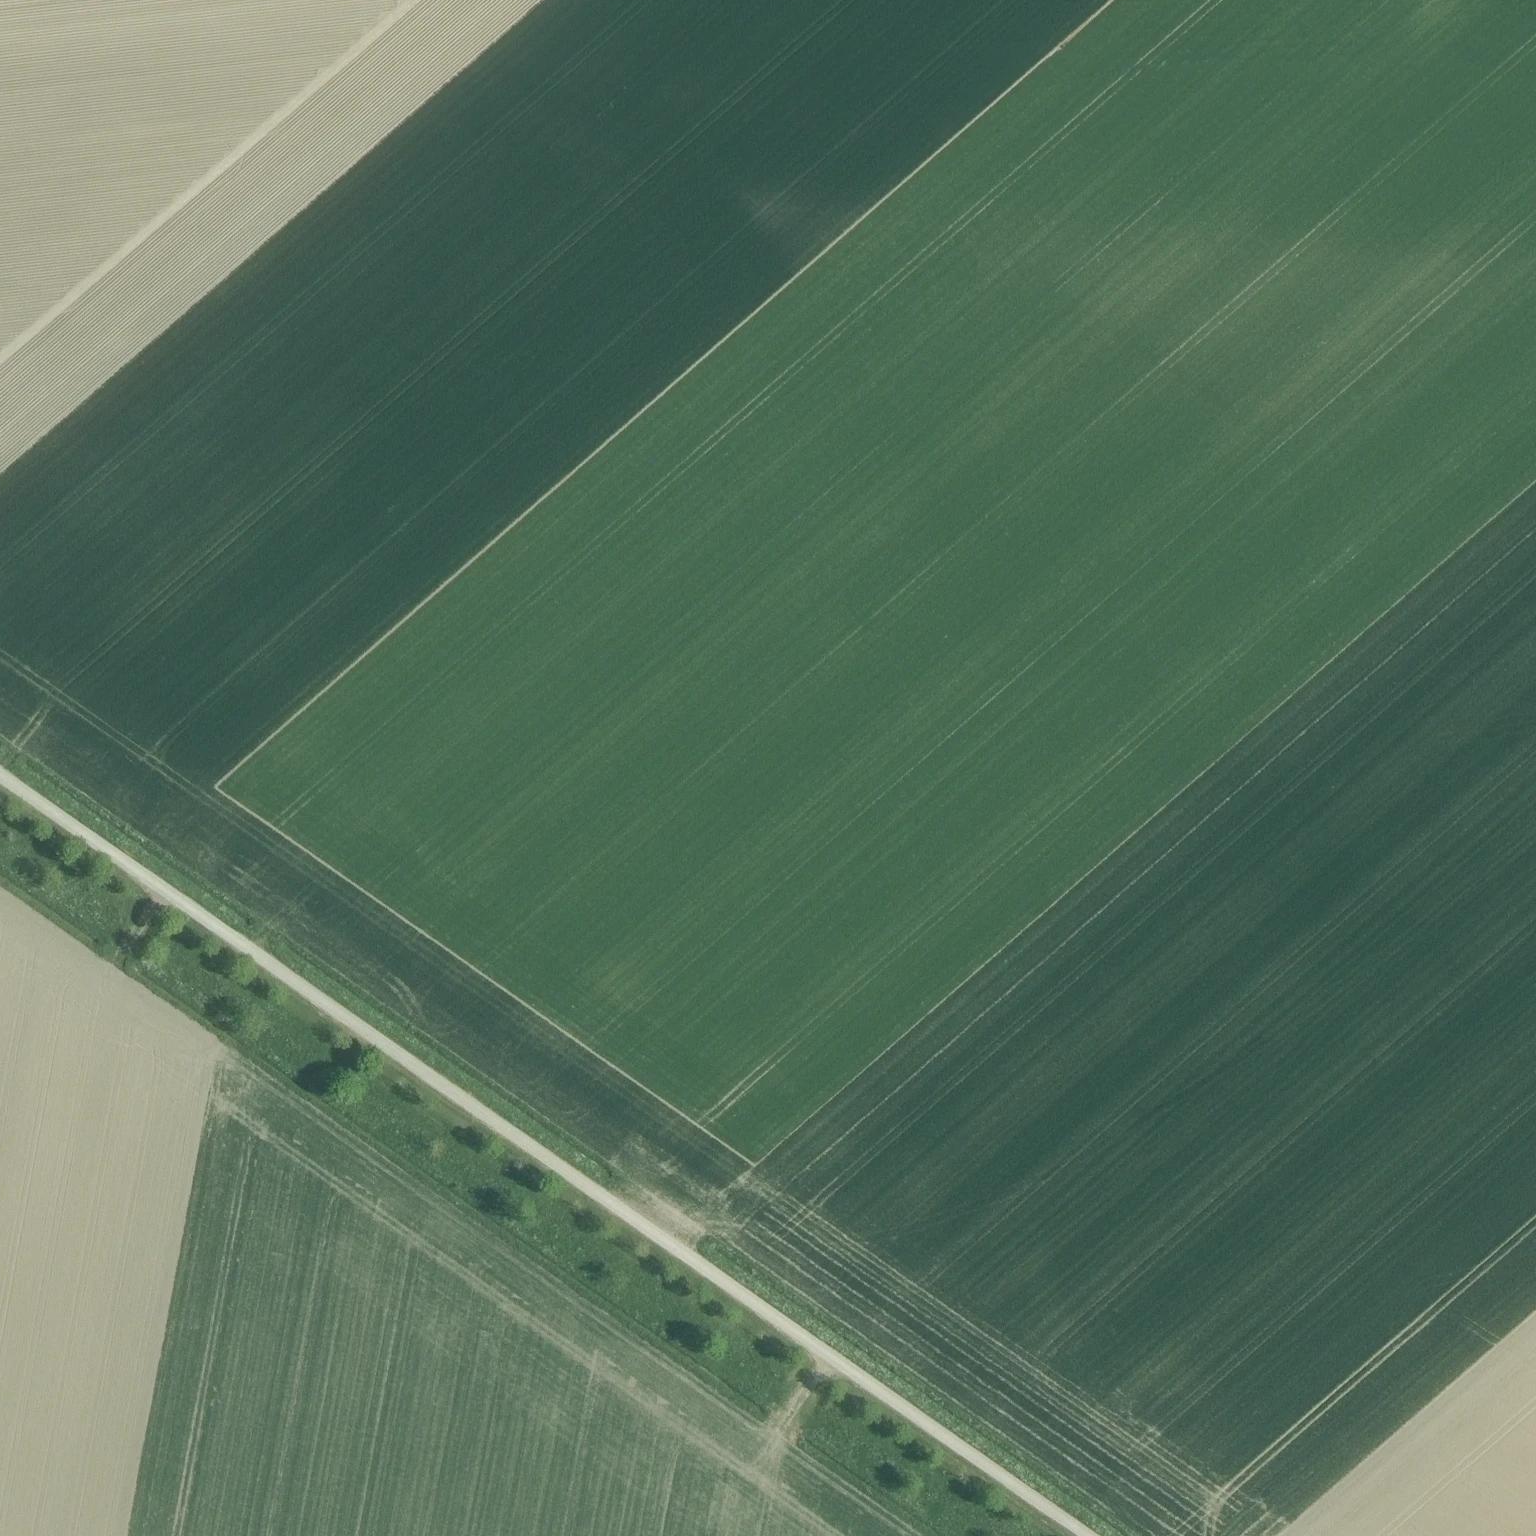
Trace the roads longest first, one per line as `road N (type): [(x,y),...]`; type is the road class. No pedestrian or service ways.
road 1 (unclassified): [(1088,1535),(0,774)]

